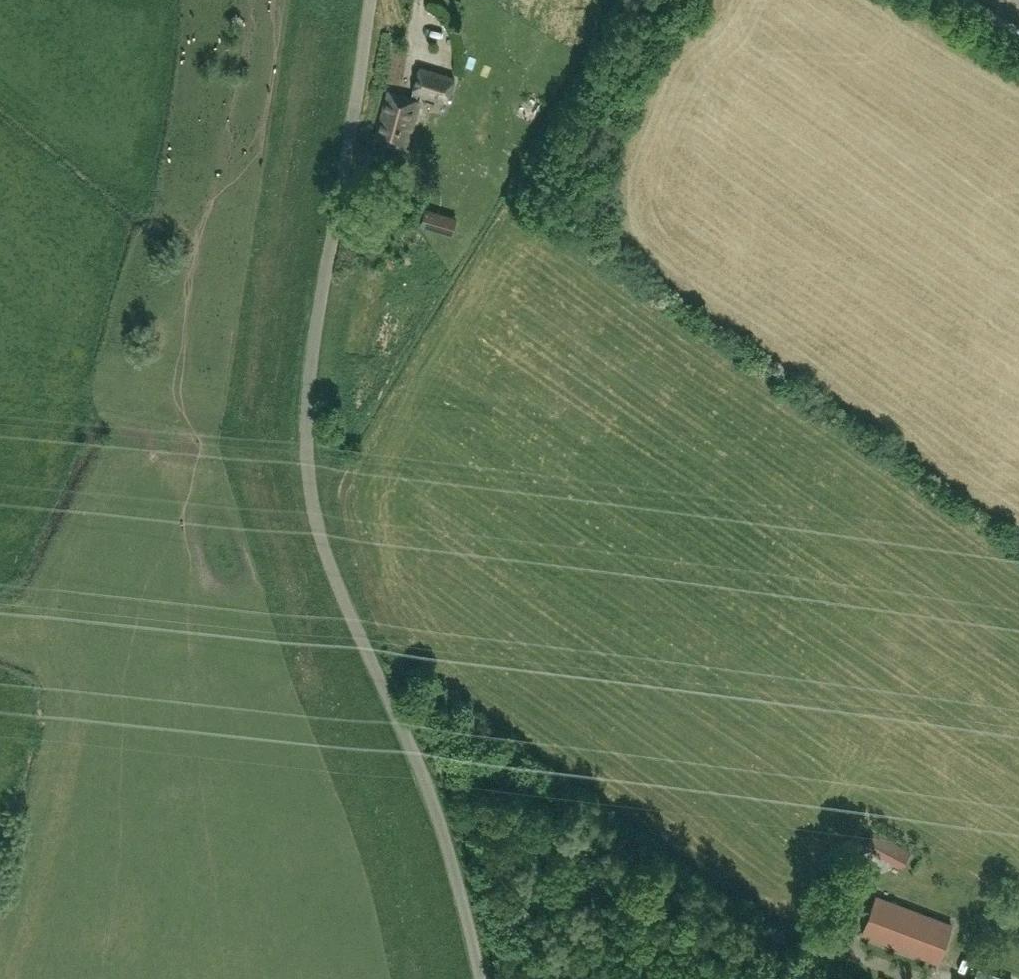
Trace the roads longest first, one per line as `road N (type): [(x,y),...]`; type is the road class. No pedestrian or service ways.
road 1 (unclassified): [(480,978),(454,865),(328,545),(311,473),(314,366),(372,0)]

